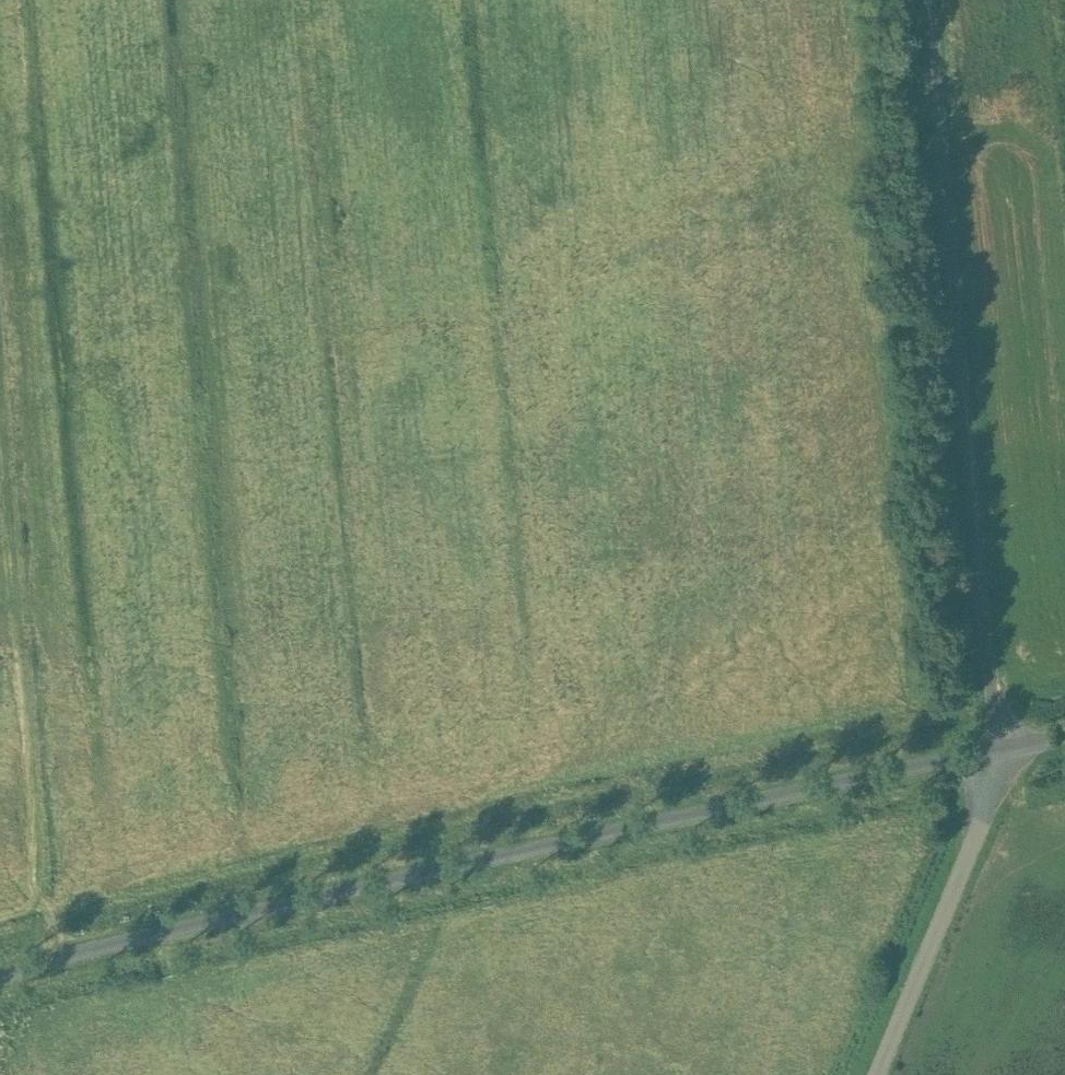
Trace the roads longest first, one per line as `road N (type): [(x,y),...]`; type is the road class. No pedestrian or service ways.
road 1 (unclassified): [(991,746),(446,866),(0,977)]
road 2 (track): [(991,746),(930,0)]
road 3 (unclassified): [(873,1074),(972,834),(991,746)]

